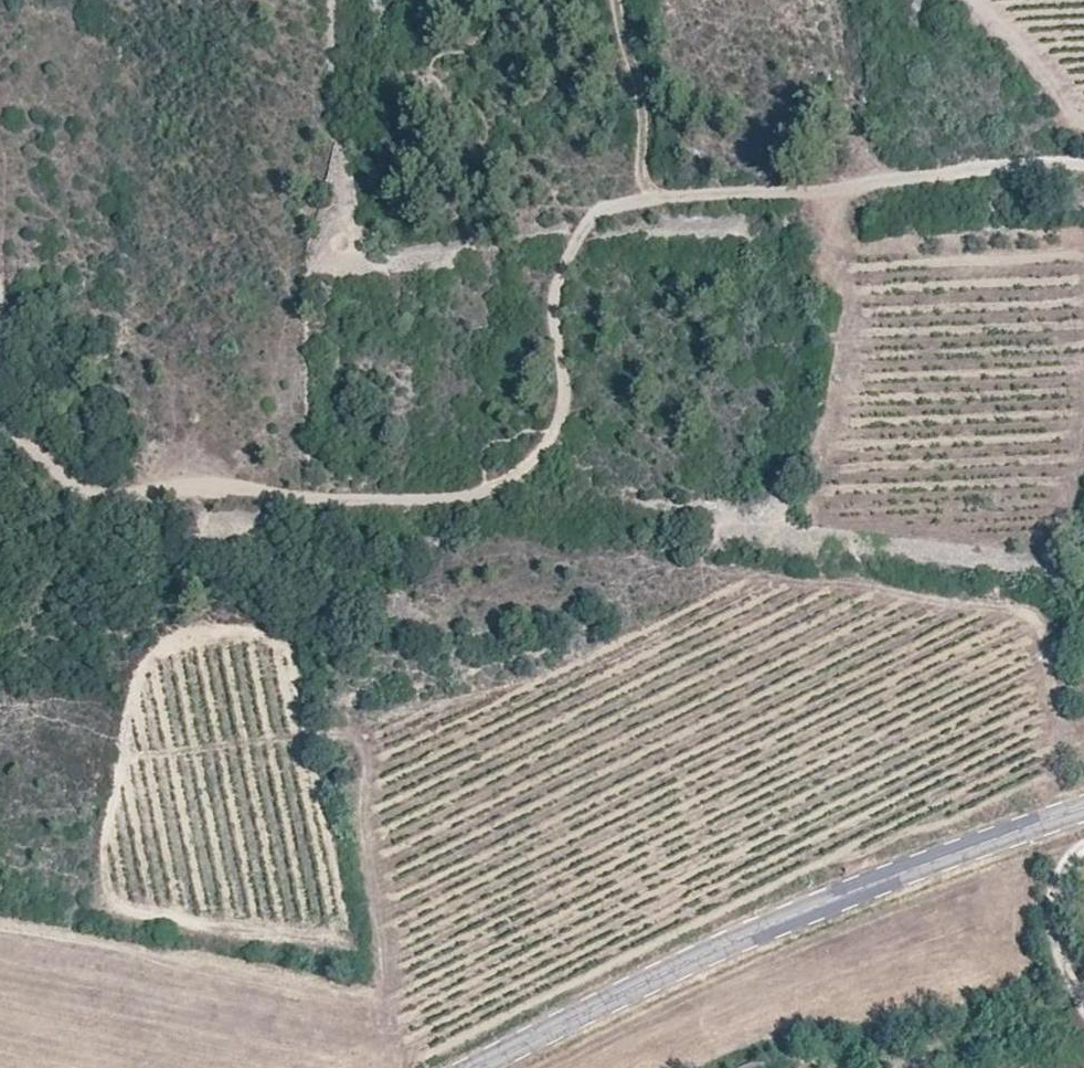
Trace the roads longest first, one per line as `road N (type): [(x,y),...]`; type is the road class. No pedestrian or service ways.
road 1 (track): [(0,414),(65,473),(233,494),(420,500),(505,484),(559,431),(552,315),(597,207),(1083,163)]
road 2 (tertiary): [(1083,806),(722,947),(477,1067)]

